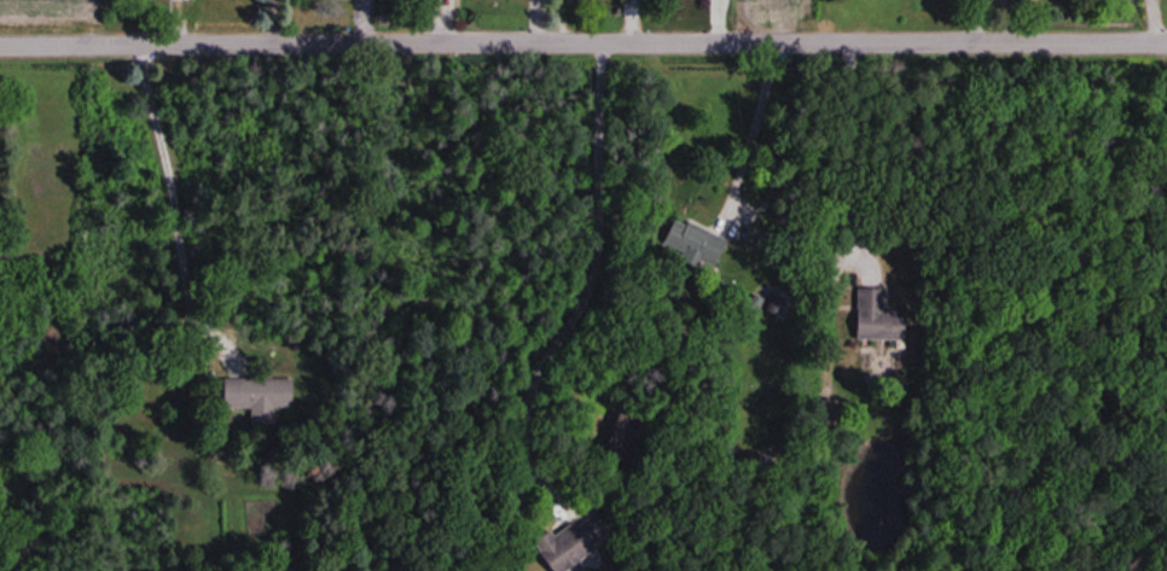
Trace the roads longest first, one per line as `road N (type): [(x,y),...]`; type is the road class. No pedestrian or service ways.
road 1 (residential): [(1166,40),(0,40)]

